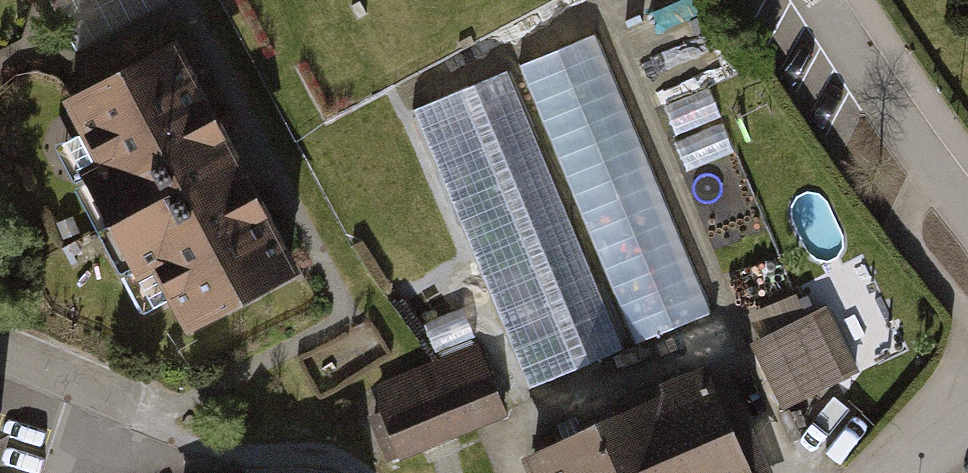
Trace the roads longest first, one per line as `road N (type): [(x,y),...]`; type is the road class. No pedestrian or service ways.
road 1 (residential): [(821,0),(967,218)]

